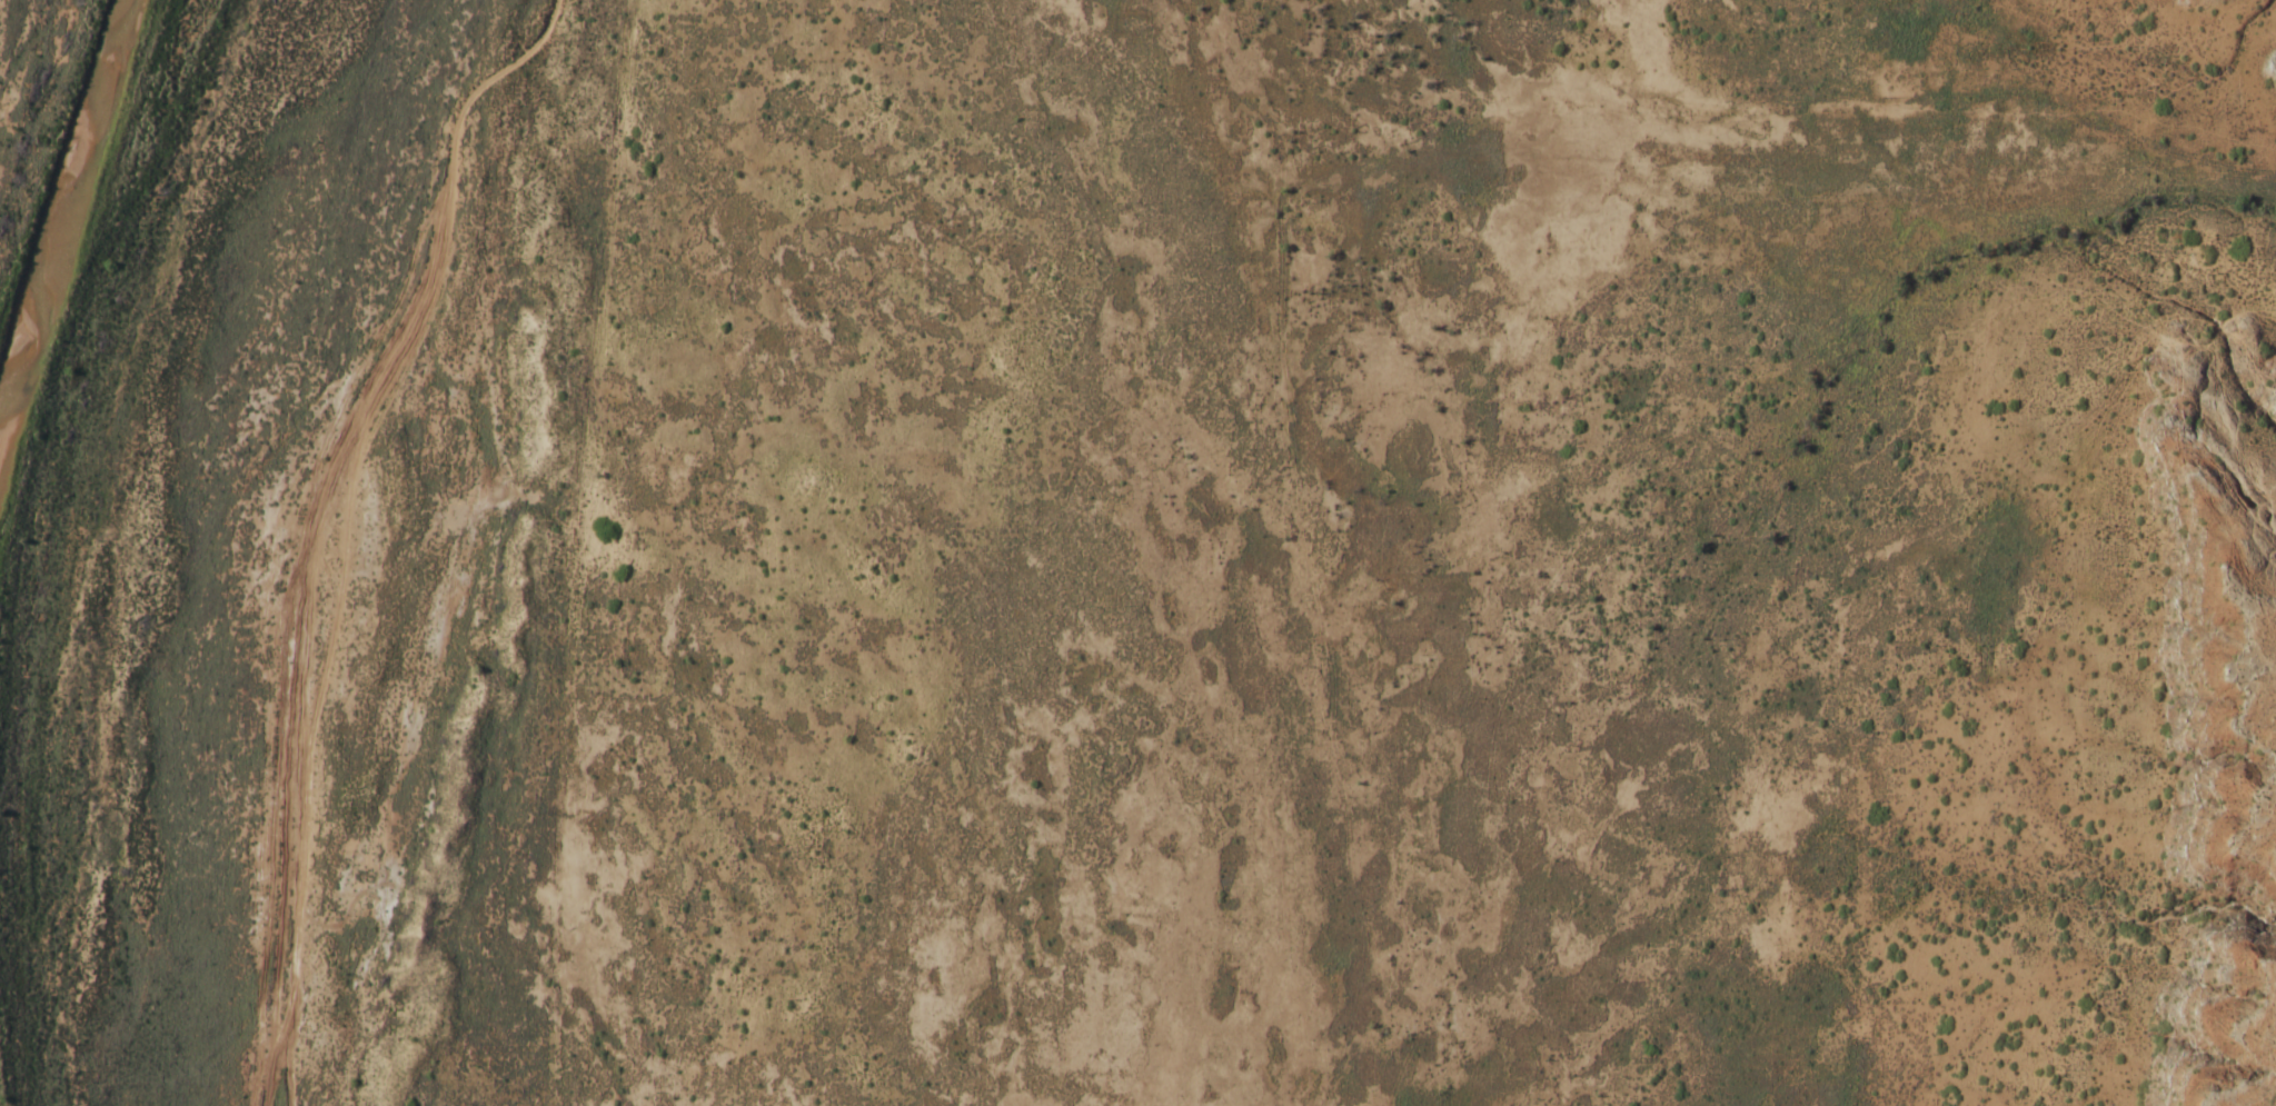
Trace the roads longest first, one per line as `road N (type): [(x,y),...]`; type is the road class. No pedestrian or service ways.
road 1 (residential): [(1336,1105),(1344,1038),(1340,814),(1268,365),(1274,190),(1355,137),(1530,62),(1841,61),(2275,102)]
road 2 (track): [(290,1105),(288,861),(357,452),(368,409),(411,340),(444,248),(459,114),(477,86),(540,37),(556,0)]

